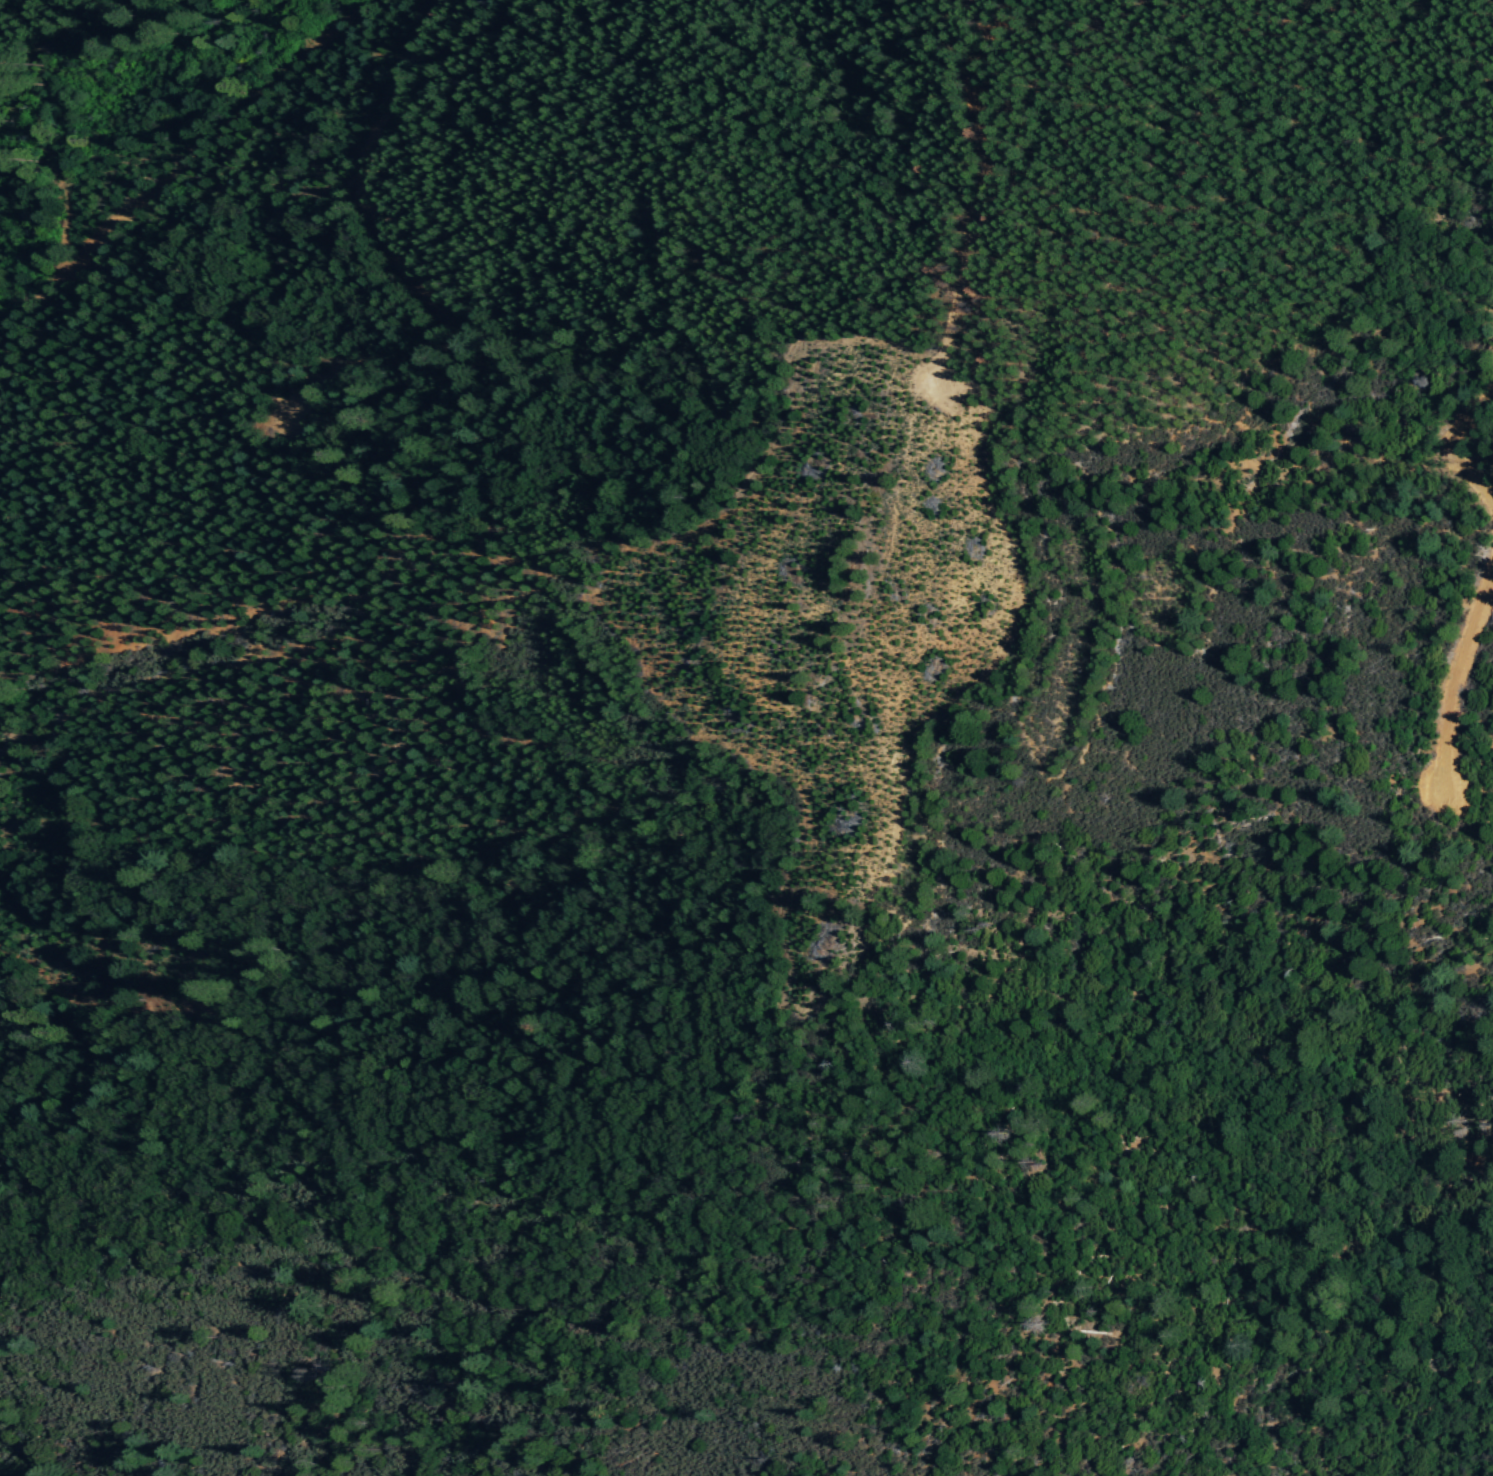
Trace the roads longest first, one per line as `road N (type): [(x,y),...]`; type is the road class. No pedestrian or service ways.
road 1 (track): [(0,317),(346,0)]
road 2 (track): [(1014,0),(972,90),(980,221),(929,386)]

